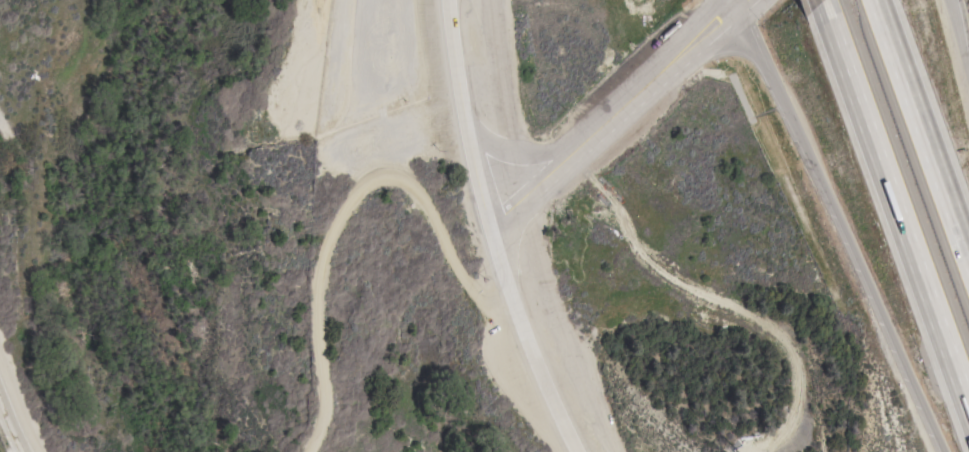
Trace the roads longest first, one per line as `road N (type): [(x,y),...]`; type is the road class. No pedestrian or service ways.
road 1 (motorway): [(738,0),(949,451)]
road 2 (residential): [(311,451),(321,434),(320,304),(329,245),(376,186),(414,189),(495,313),(514,300)]
road 3 (tertiary): [(450,0),(462,98),(494,232),(514,300),(582,451)]
road 4 (motorway): [(820,5),(968,416)]
road 5 (tertiary): [(737,0),(494,232)]
road 6 (motorway): [(968,253),(878,0)]
road 7 (tertiary): [(594,136),(543,156),(506,151),(469,131)]

